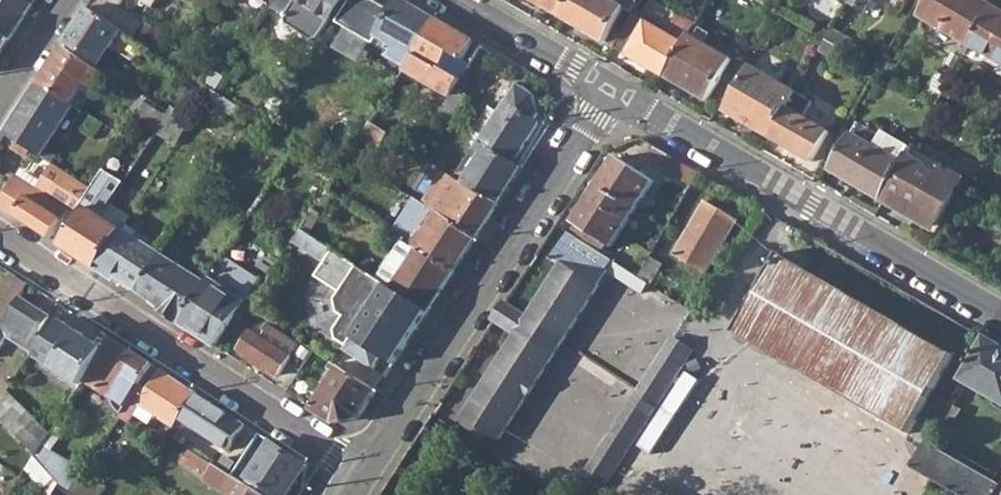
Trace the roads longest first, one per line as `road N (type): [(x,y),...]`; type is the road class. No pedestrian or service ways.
road 1 (residential): [(361,467),(614,84)]
road 2 (residential): [(614,84),(1000,309)]
road 3 (residential): [(0,231),(361,467)]
road 4 (residential): [(467,0),(614,84)]

